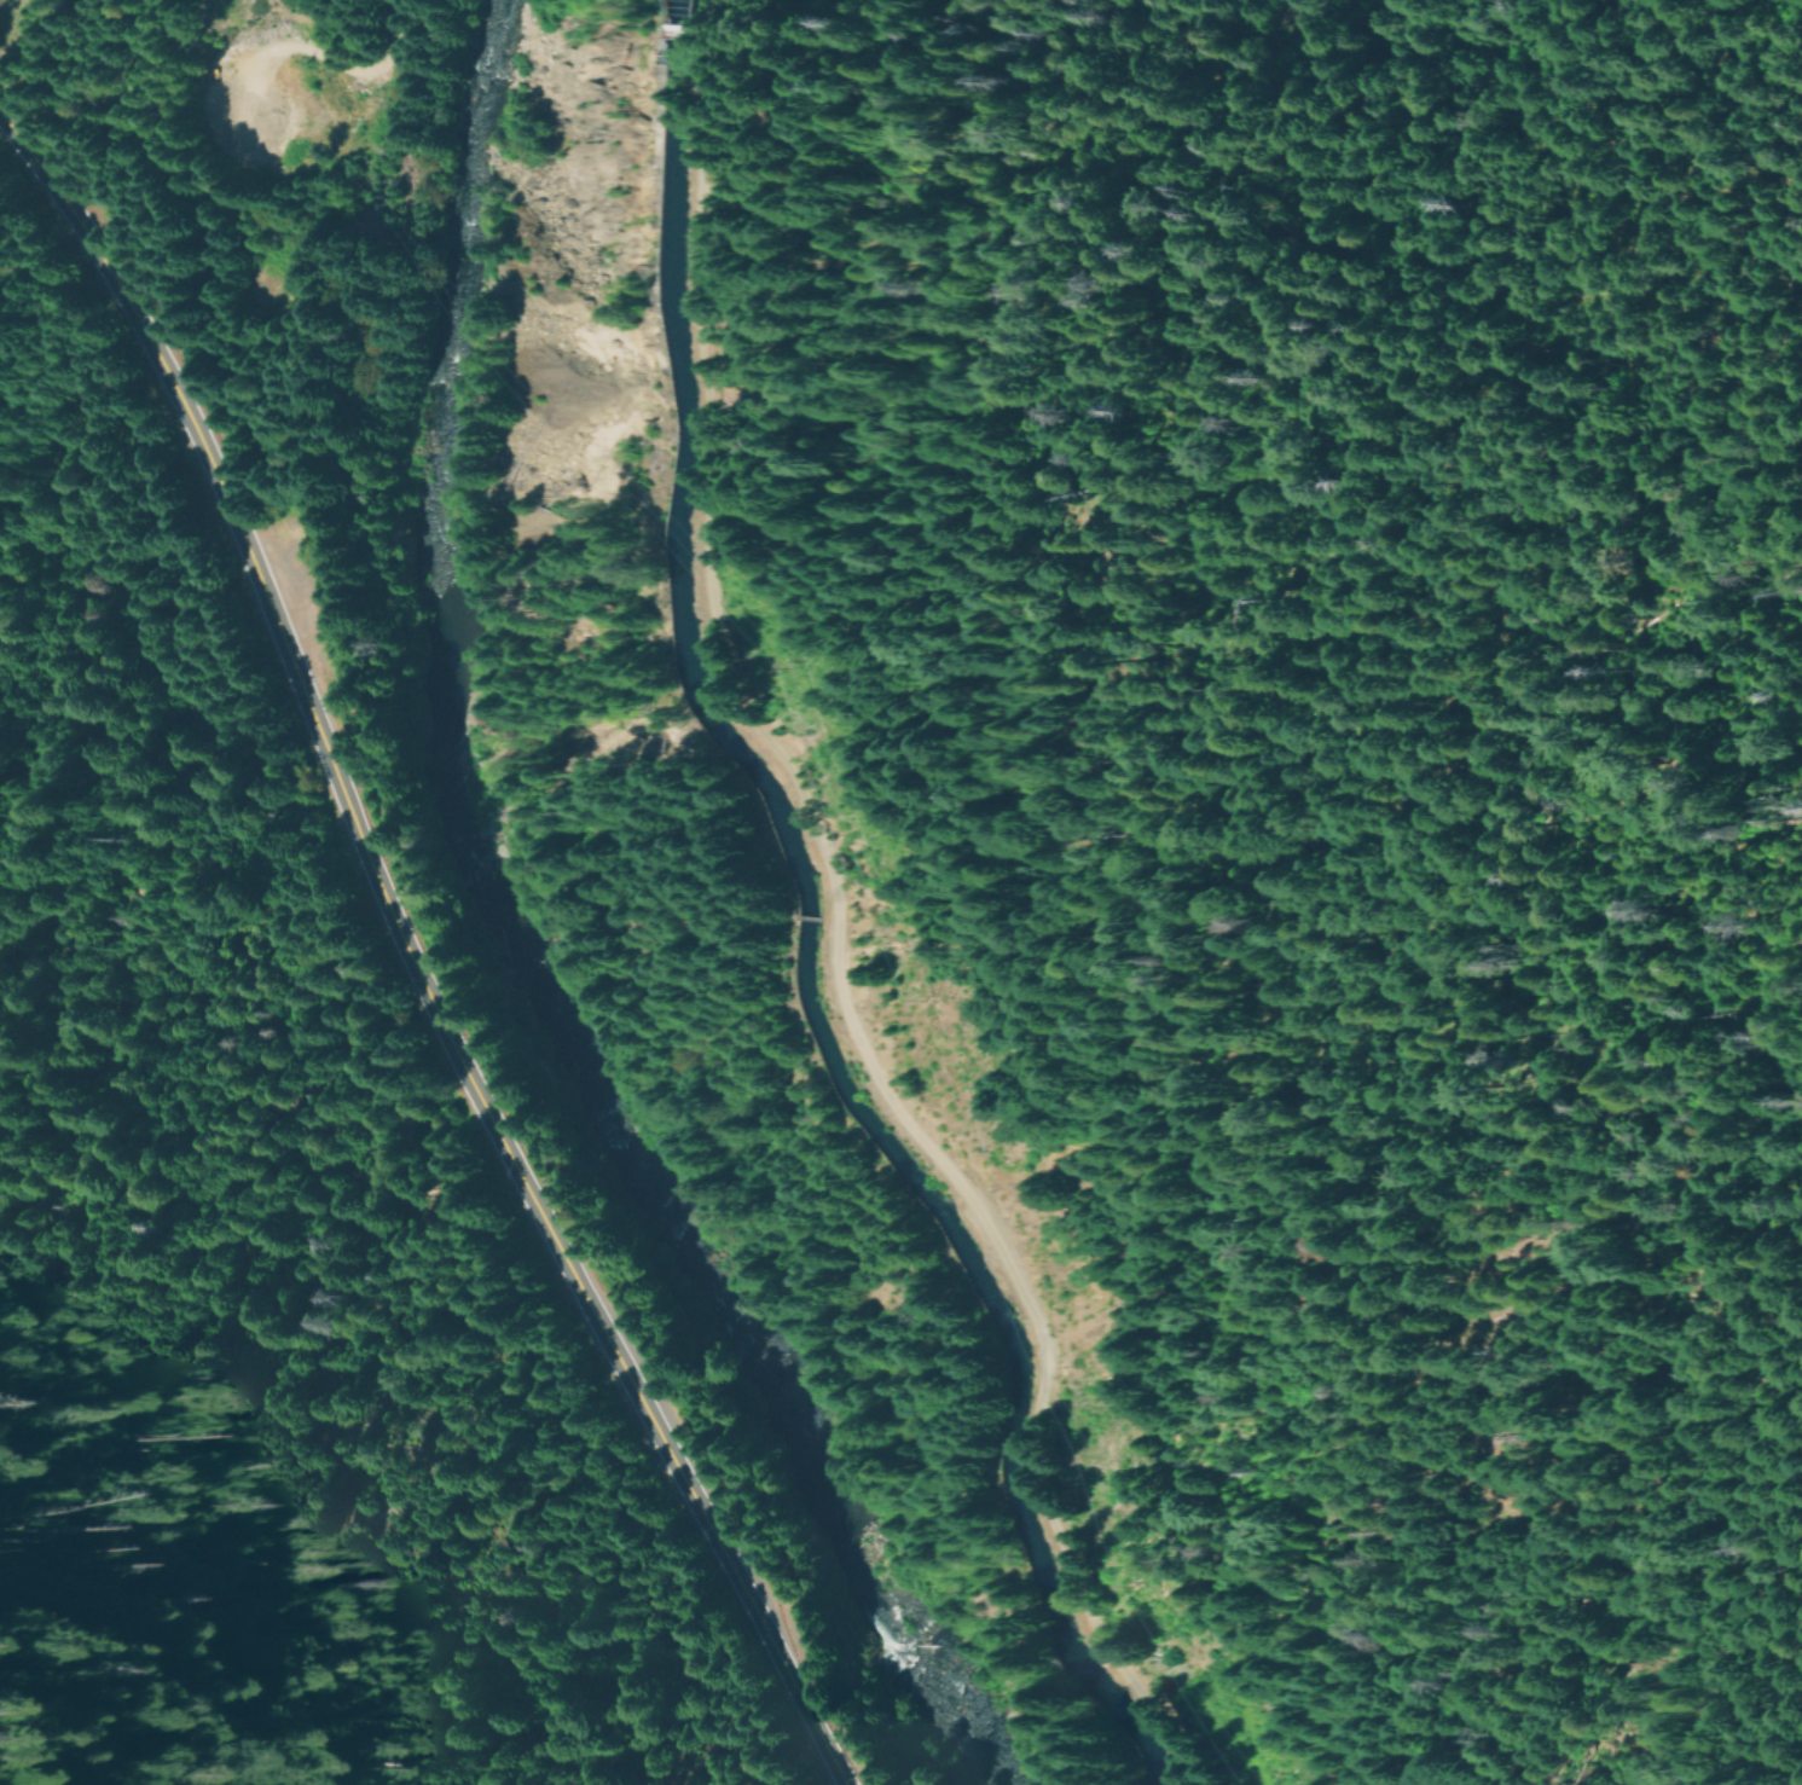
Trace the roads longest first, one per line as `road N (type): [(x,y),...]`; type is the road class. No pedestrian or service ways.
road 1 (primary): [(0,129),(99,260),(180,401),(438,1021),(717,1534),(844,1784)]

